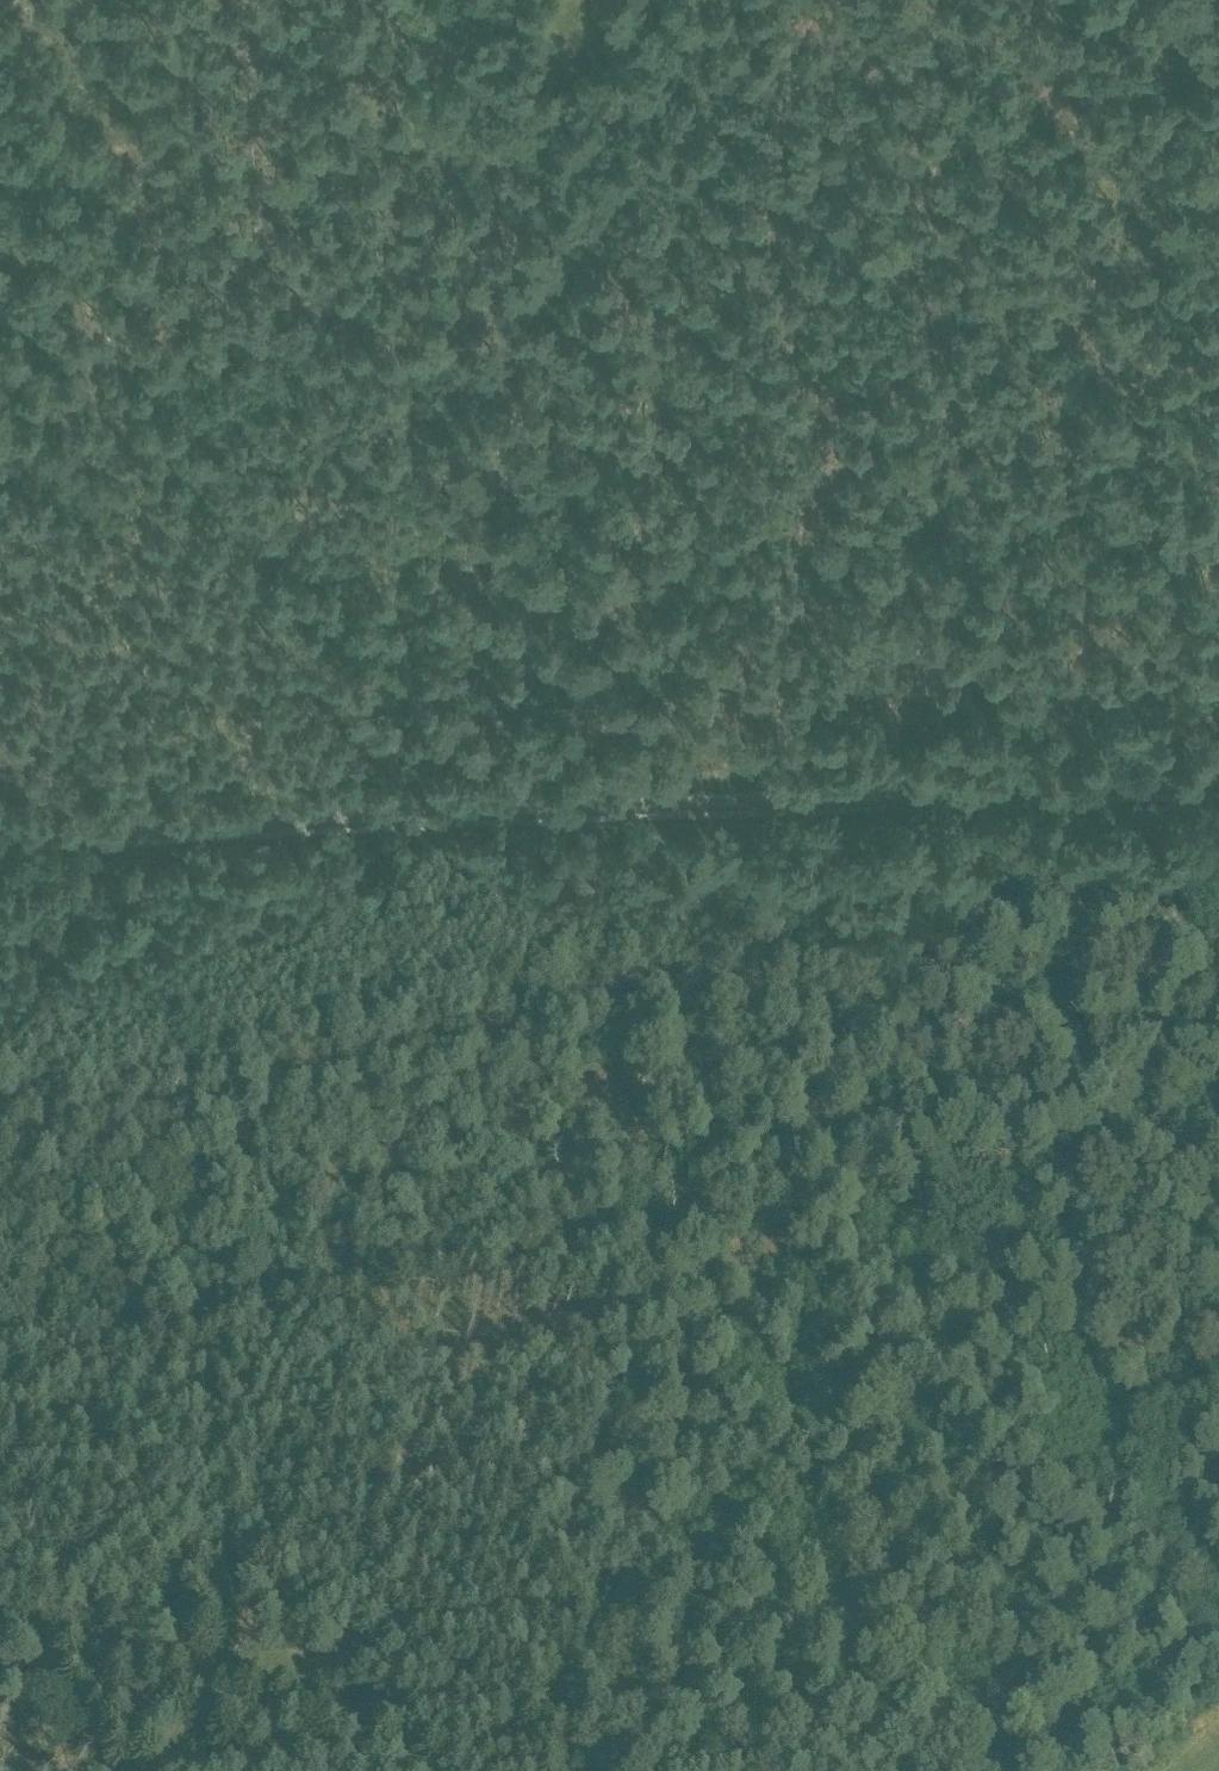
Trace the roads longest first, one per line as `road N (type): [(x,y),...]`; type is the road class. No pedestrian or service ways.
road 1 (track): [(1218,774),(0,829)]

